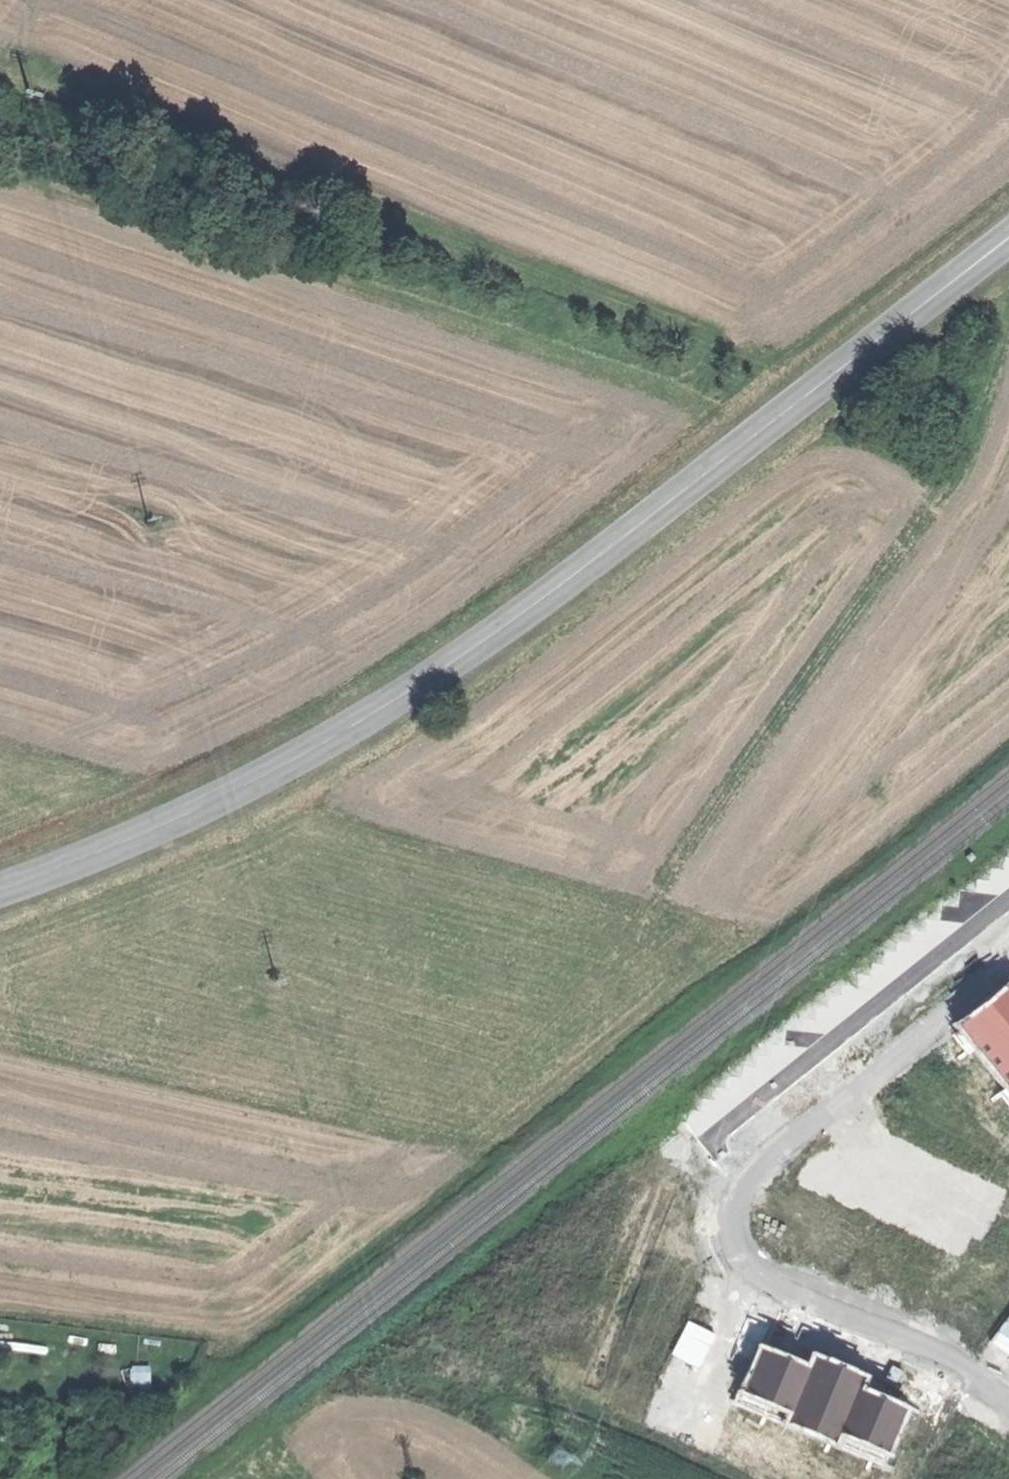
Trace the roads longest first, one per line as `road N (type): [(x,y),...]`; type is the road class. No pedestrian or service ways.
road 1 (secondary): [(0,894),(162,832),(432,683),(1008,237)]
road 2 (residential): [(1008,1403),(947,1357),(761,1272),(739,1234),(741,1194),(770,1162),(1008,968)]
road 3 (track): [(220,1478),(362,1364),(411,1349),(508,1376),(720,1478)]

